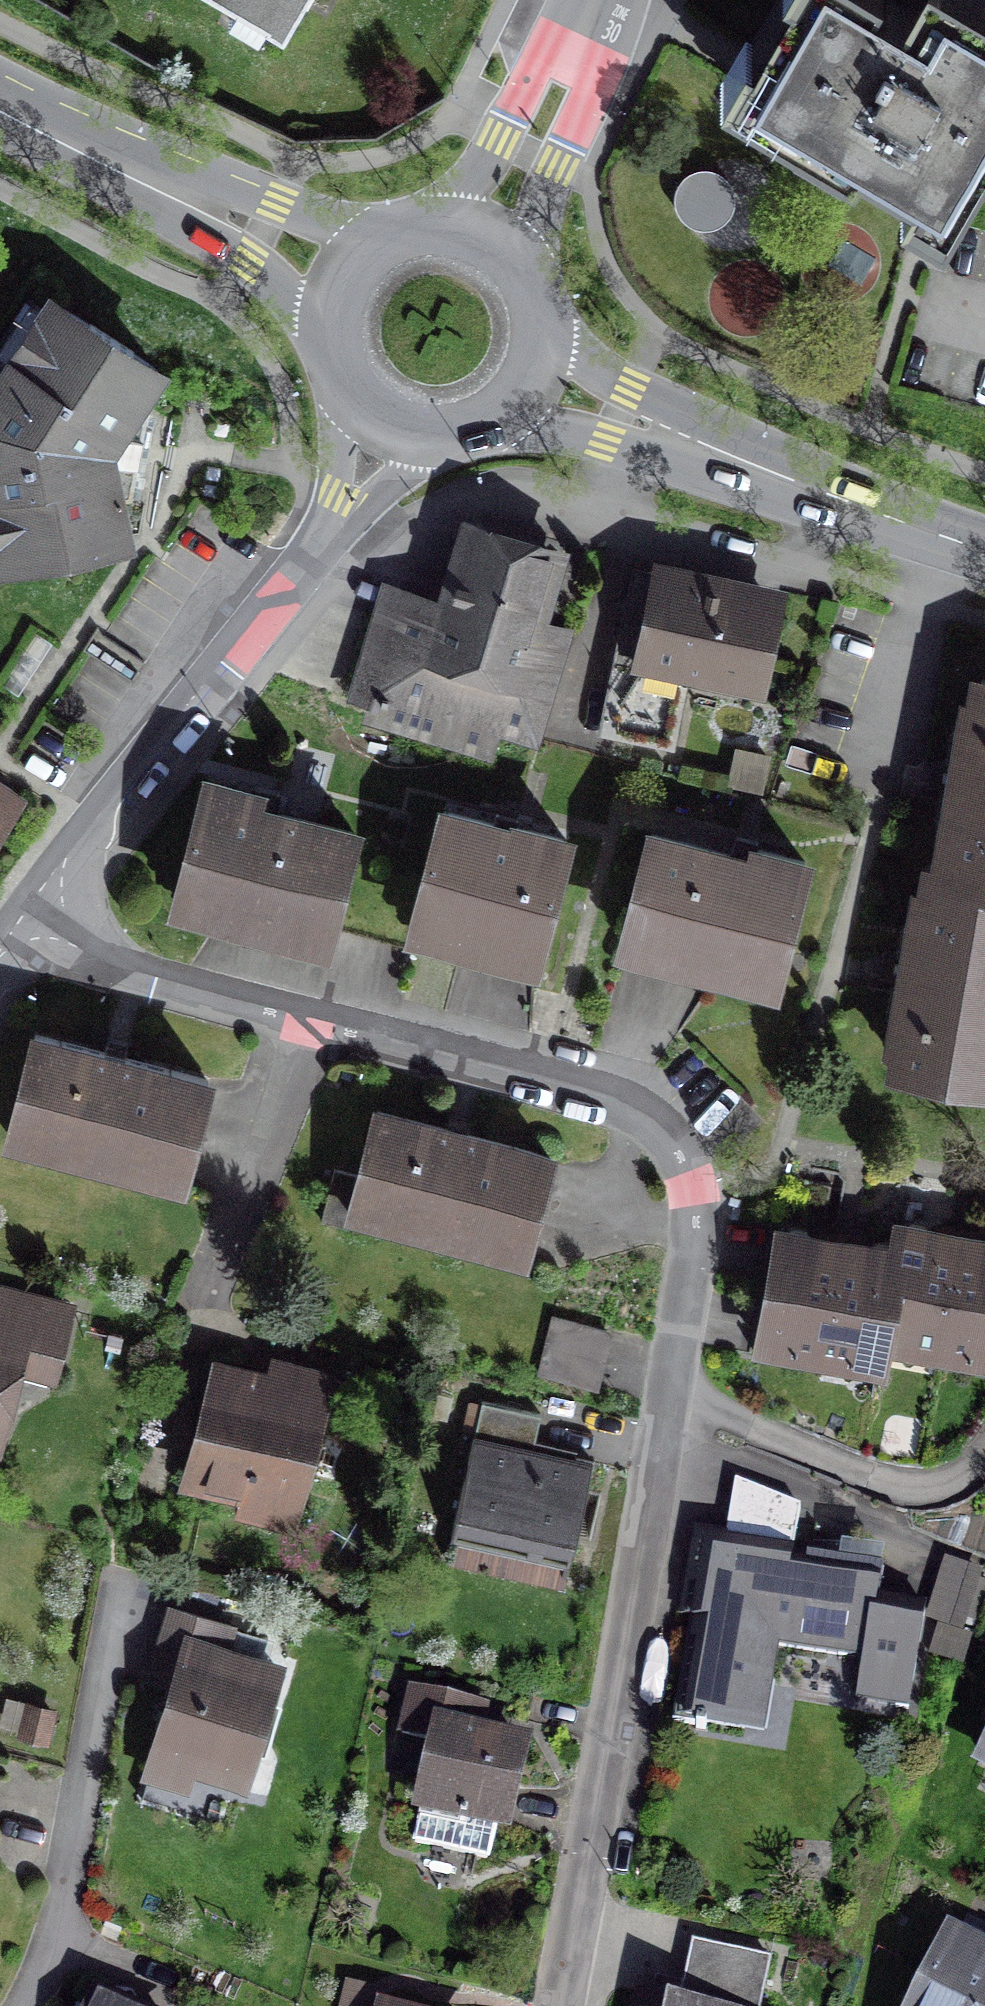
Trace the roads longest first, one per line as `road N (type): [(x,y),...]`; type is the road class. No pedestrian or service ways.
road 1 (residential): [(34,910),(113,960),(586,1079),(659,1143),(693,1194),(691,1249),(557,2005)]
road 2 (residential): [(392,421),(350,500),(34,910)]
road 3 (secondary): [(526,374),(984,549)]
road 4 (residential): [(28,2005),(56,1934),(122,1571)]
road 5 (secondary): [(0,108),(73,151),(350,271)]
road 6 (residential): [(600,0),(483,238)]
road 7 (secondary): [(350,271),(333,318),(340,368),(370,408),(392,421)]
road 8 (secondary): [(526,374),(535,349),(532,297),(521,273),(483,238)]
road 9 (secondary): [(392,421),(422,430),(483,419),(526,374)]
road 10 (secondary): [(483,238),(410,229),(366,253),(350,271)]

